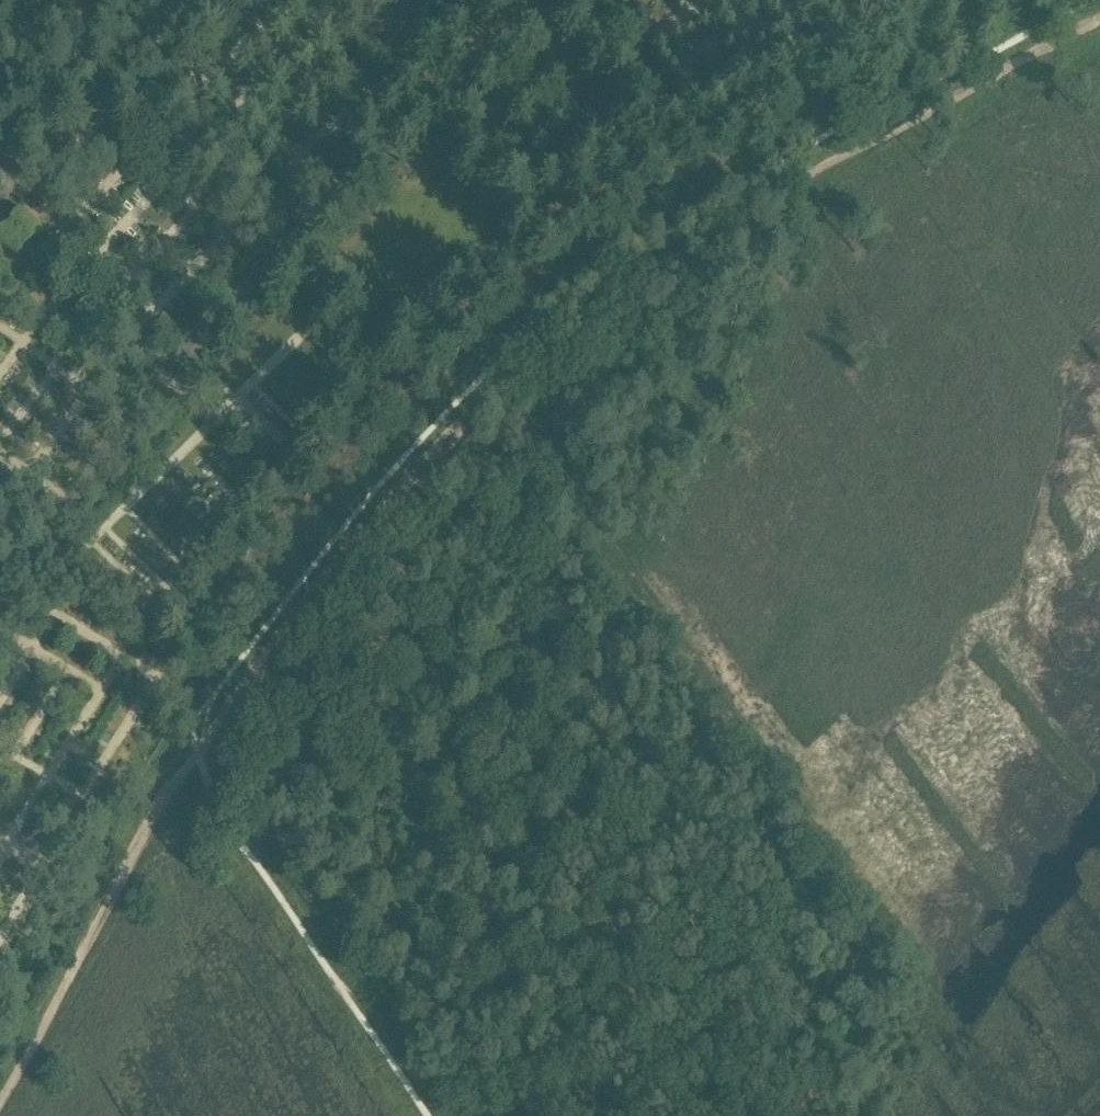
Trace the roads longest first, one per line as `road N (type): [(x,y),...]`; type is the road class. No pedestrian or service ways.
road 1 (track): [(1099,18),(824,164),(576,324),(483,399),(405,480),(193,737)]
road 2 (track): [(193,737),(0,1092)]
road 3 (track): [(11,179),(96,129),(191,0)]

